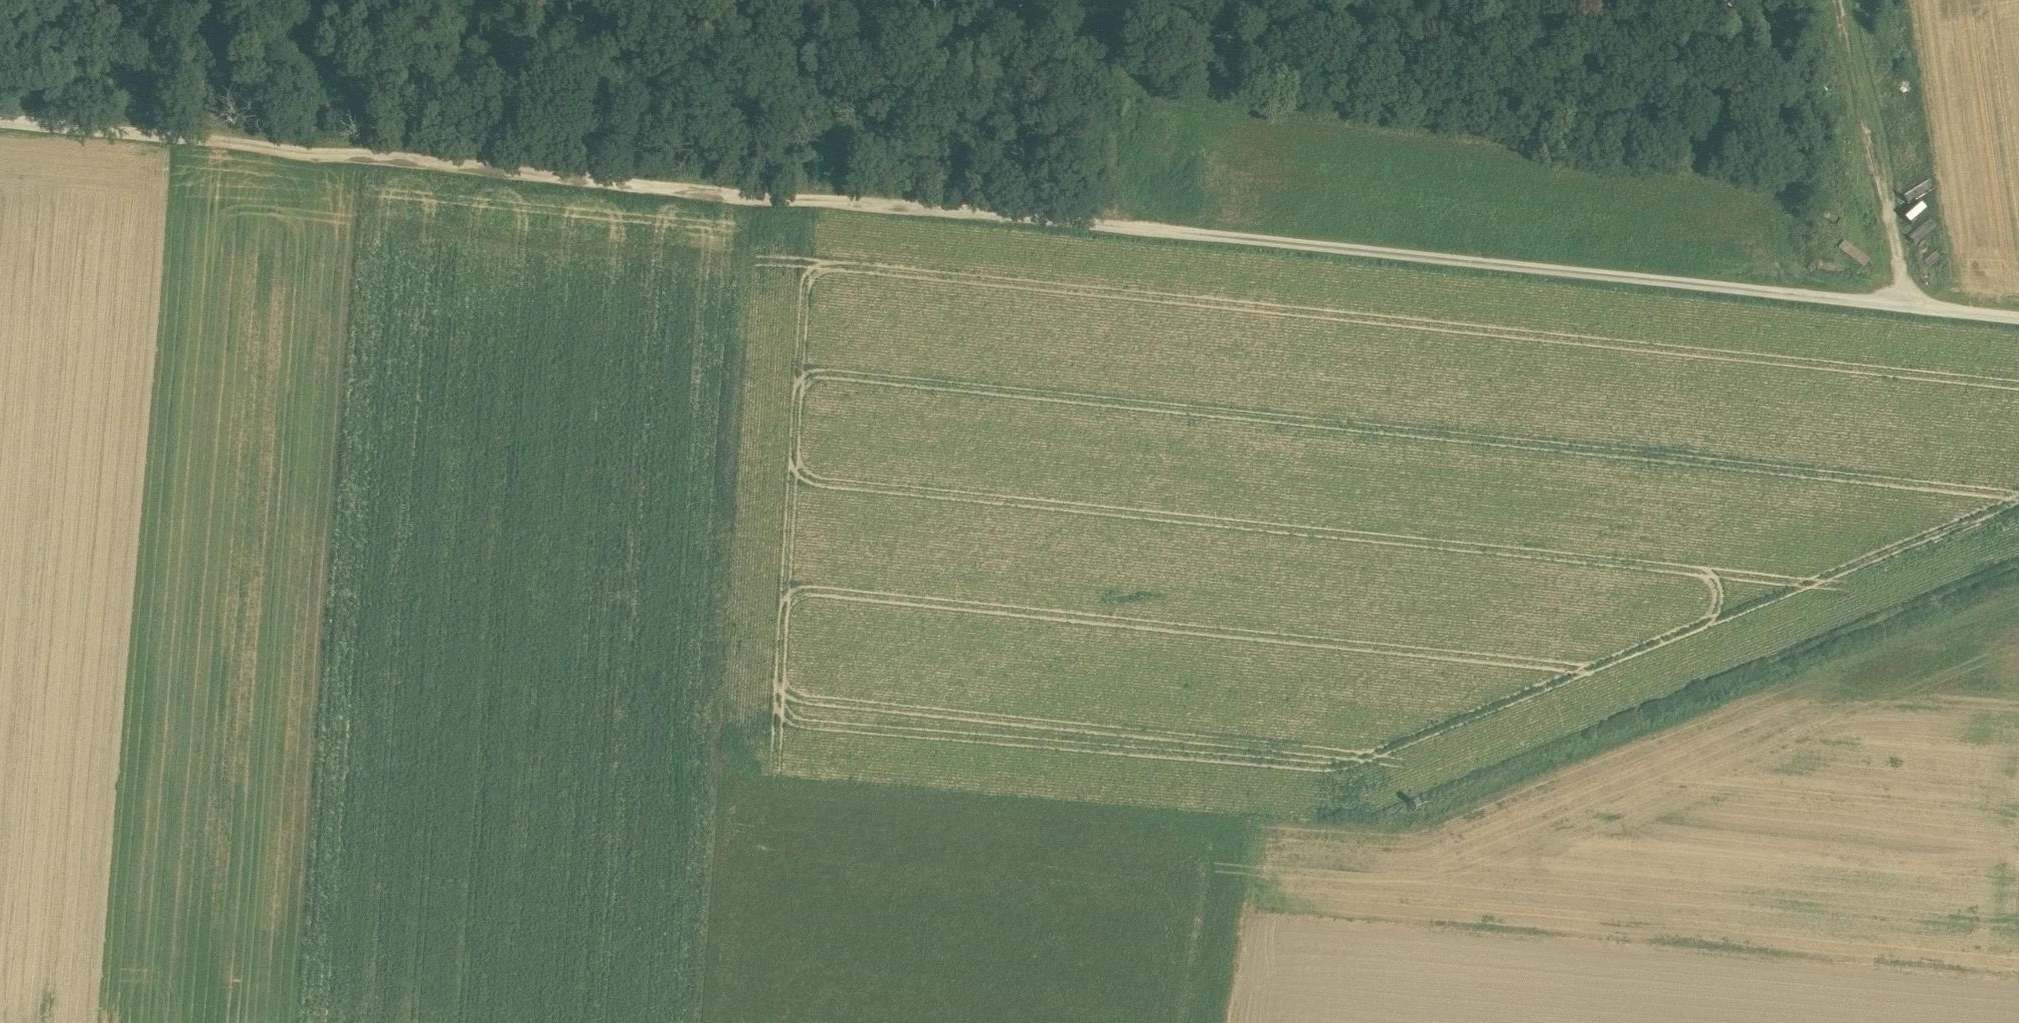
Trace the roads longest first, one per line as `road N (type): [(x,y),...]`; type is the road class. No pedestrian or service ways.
road 1 (track): [(2018,329),(3,125)]

